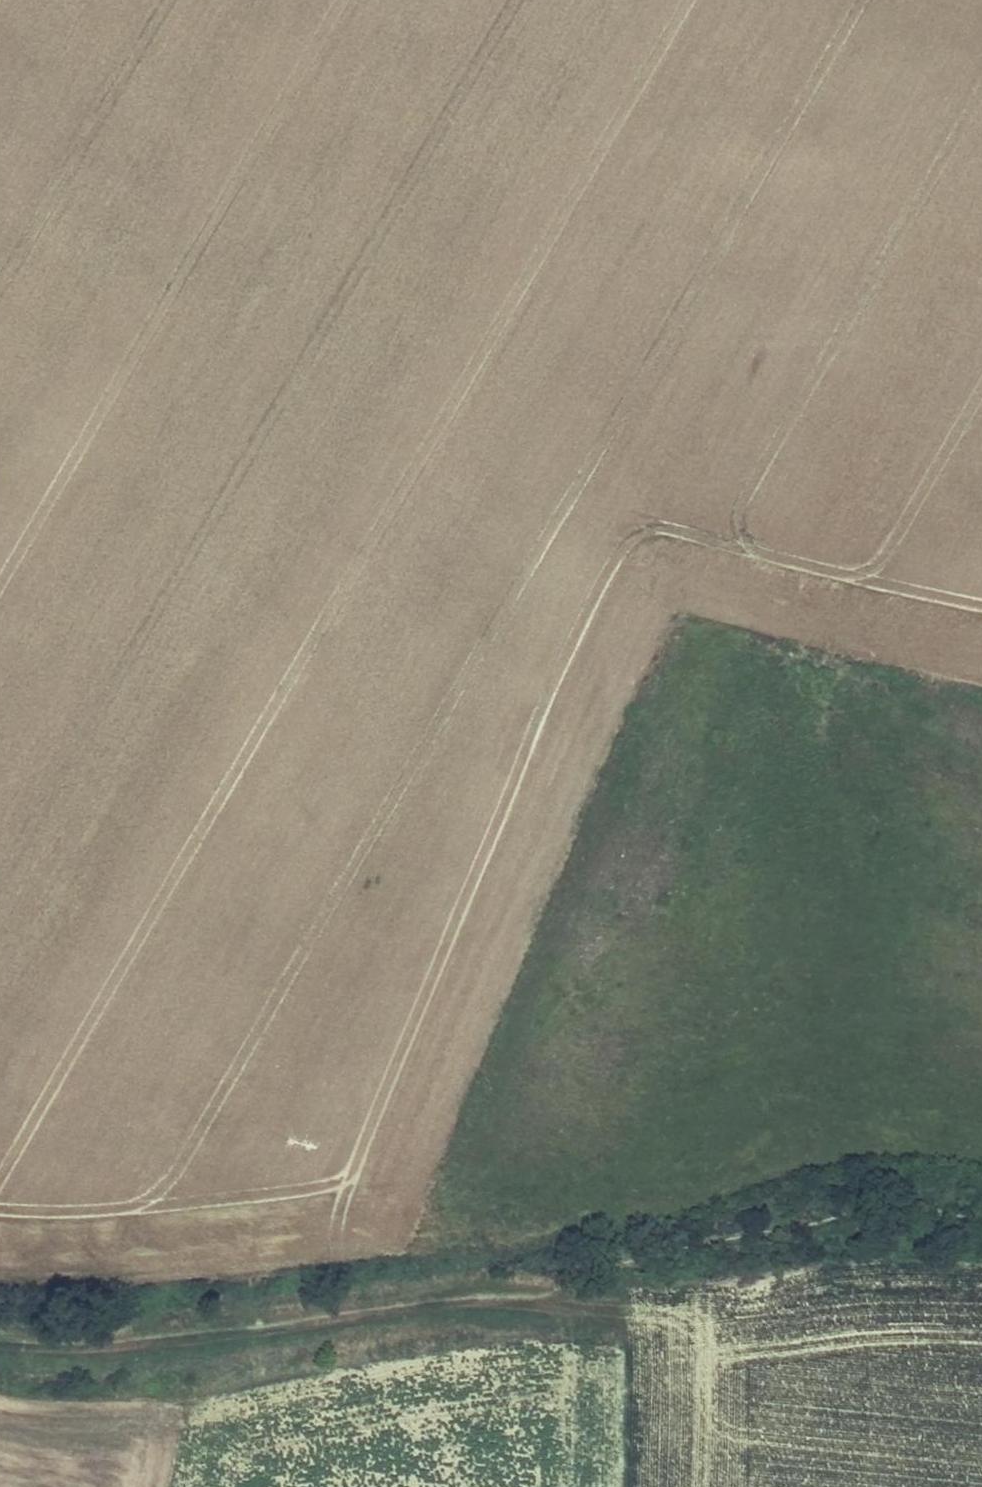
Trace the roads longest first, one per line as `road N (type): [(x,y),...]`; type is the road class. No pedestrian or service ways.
road 1 (track): [(0,1344),(82,1350),(509,1297)]
road 2 (track): [(509,1297),(589,1311),(610,1323),(618,1342)]

